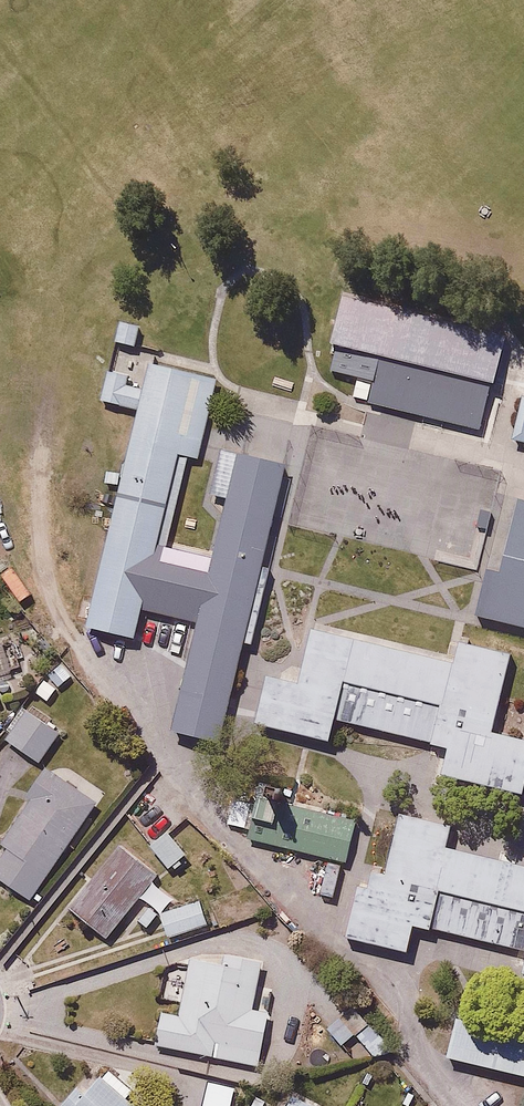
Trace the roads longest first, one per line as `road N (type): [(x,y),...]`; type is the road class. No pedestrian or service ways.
road 1 (track): [(150,719),(57,611),(44,565),(41,447)]

